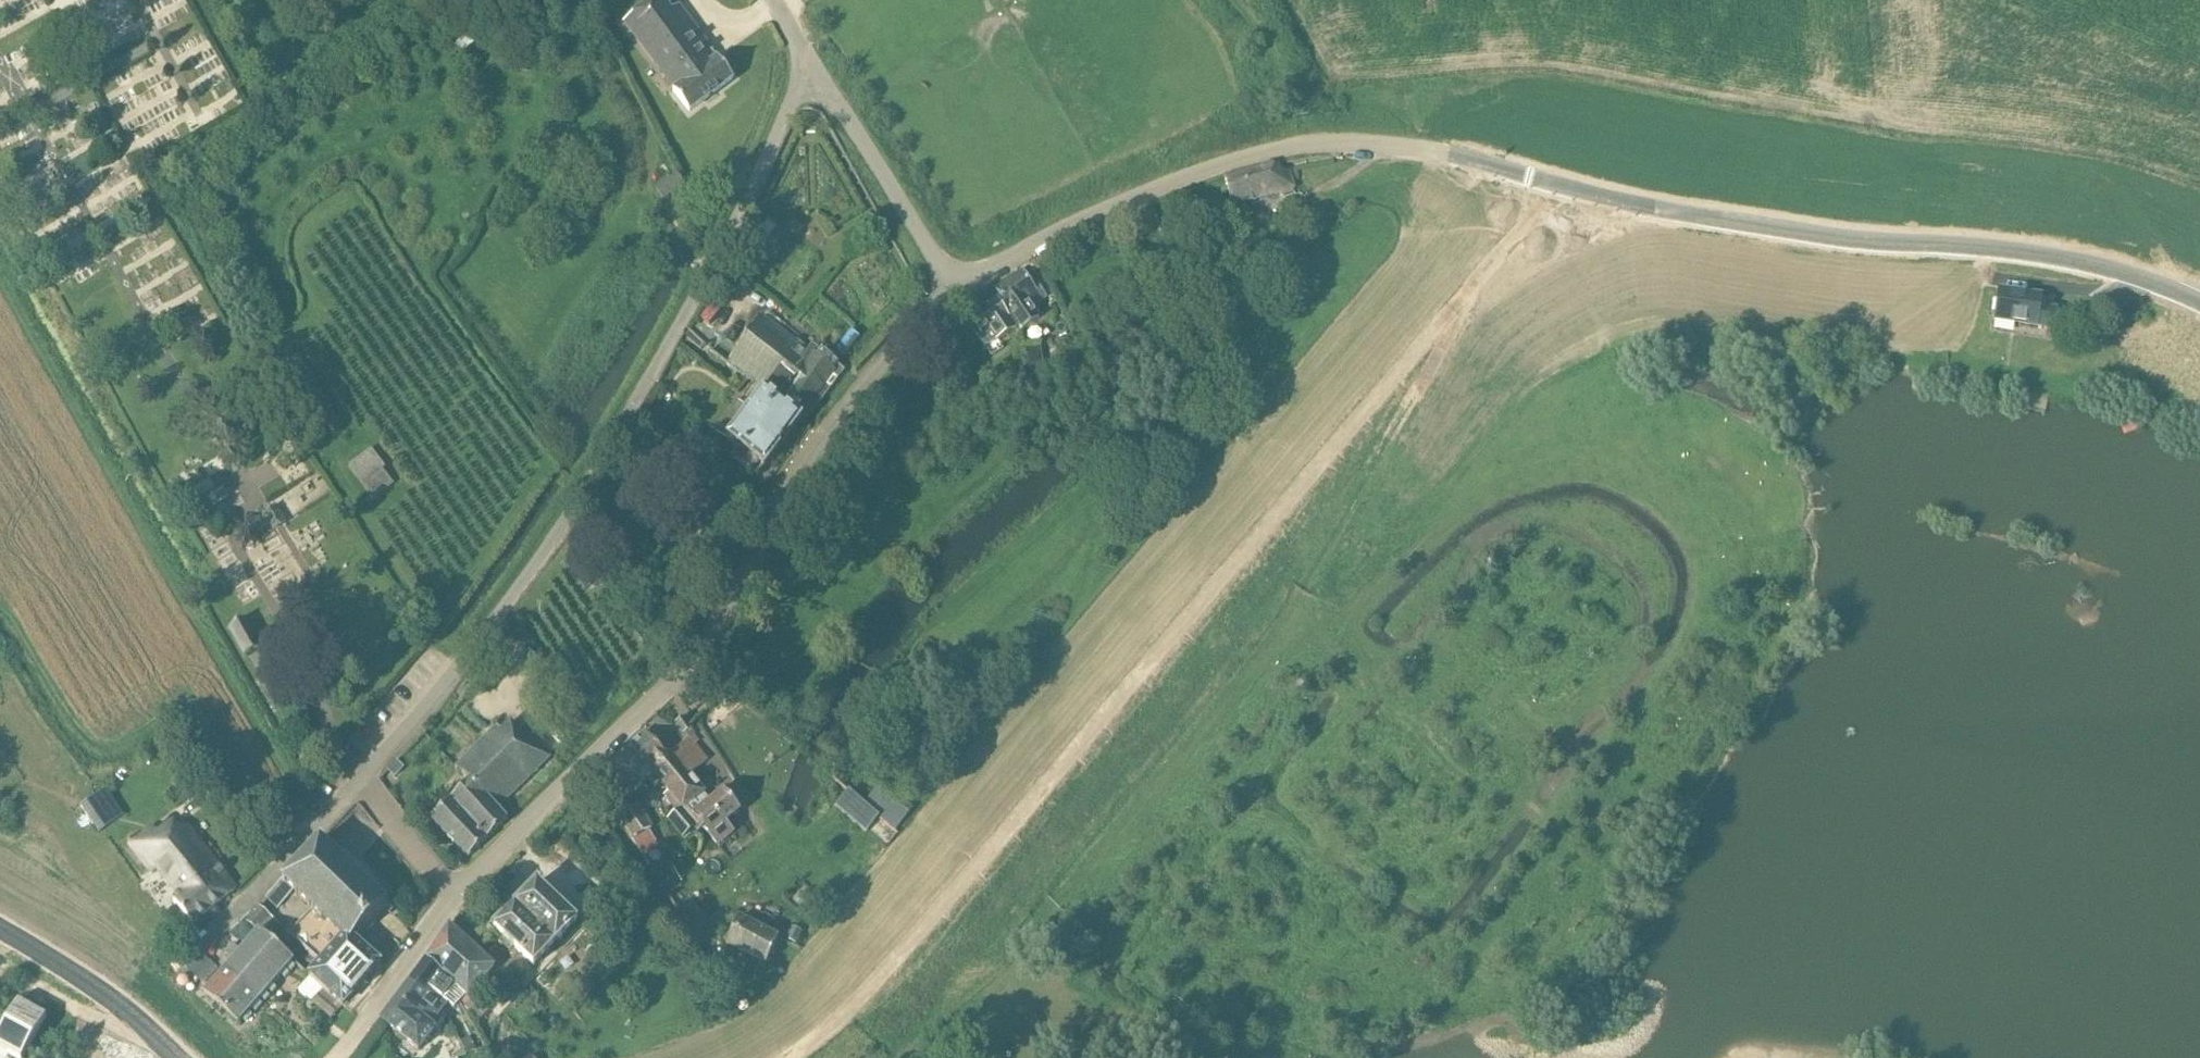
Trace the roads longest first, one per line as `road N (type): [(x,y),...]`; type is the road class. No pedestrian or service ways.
road 1 (unclassified): [(2199,304),(2093,265),(1753,226),(1573,190),(1456,156),(1347,141),(1275,148),(1189,175),(954,288)]
road 2 (track): [(790,1057),(843,1015),(1035,798),(1551,184)]
road 3 (unclassified): [(357,787),(543,556),(811,67)]
road 4 (unclassified): [(459,896),(696,653),(838,415),(954,288)]
road 5 (track): [(1464,294),(1314,576),(1305,614)]
road 6 (unclassified): [(954,288),(811,67)]
road 7 (unclassified): [(196,939),(280,875),(357,787)]
road 8 (unclassified): [(0,930),(80,978),(180,1057)]
road 9 (unclassified): [(335,1057),(459,896)]
road 10 (track): [(465,659),(414,601),(363,518)]
road 11 (unclassified): [(459,896),(357,787)]
road 12 (track): [(873,982),(1006,958)]

